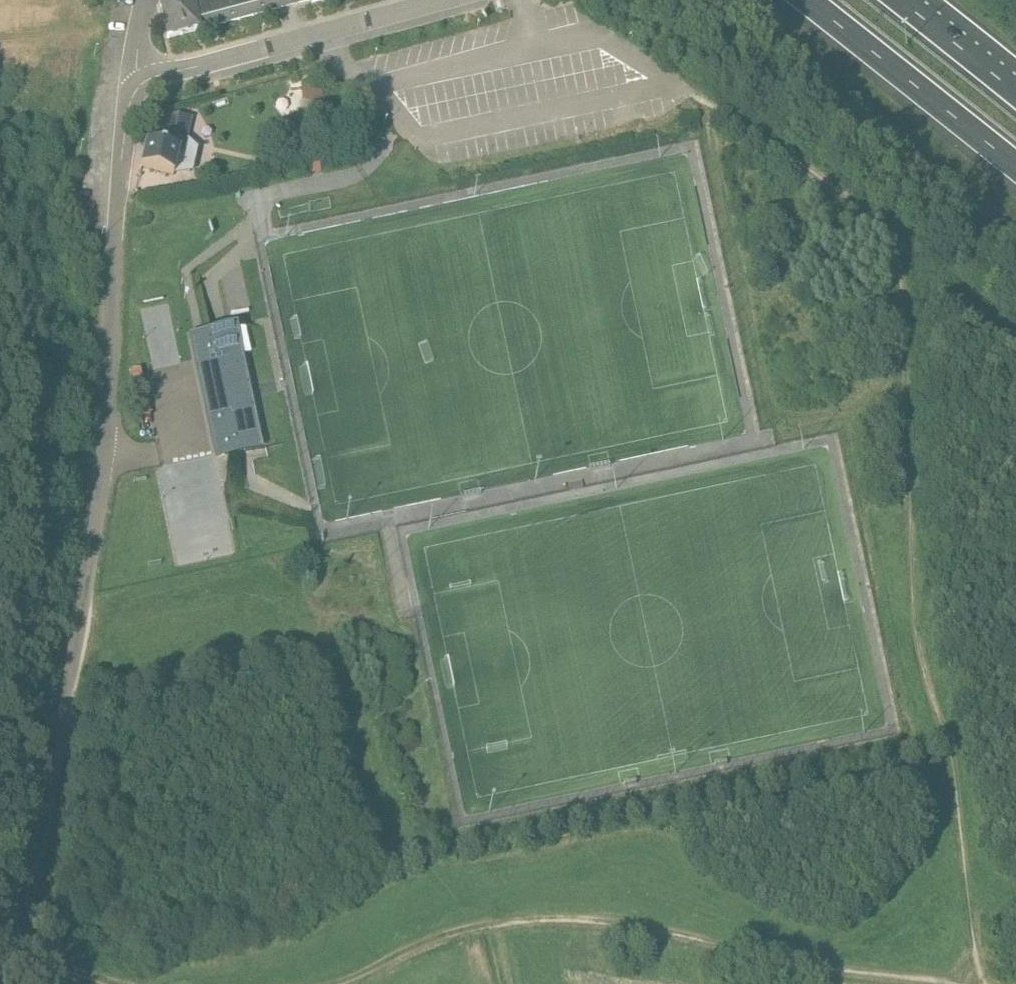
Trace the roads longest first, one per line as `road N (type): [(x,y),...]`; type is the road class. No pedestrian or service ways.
road 1 (unclassified): [(10,983),(59,747),(103,461),(131,101),(159,75),(445,0)]
road 2 (track): [(985,983),(955,784),(921,650),(906,302),(887,243),(850,196),(596,0)]
road 3 (track): [(331,983),(452,931),(551,918),(645,928),(816,968),(958,983)]
road 4 (trunk): [(811,0),(1015,165)]
road 5 (trunk): [(1015,94),(899,0)]

